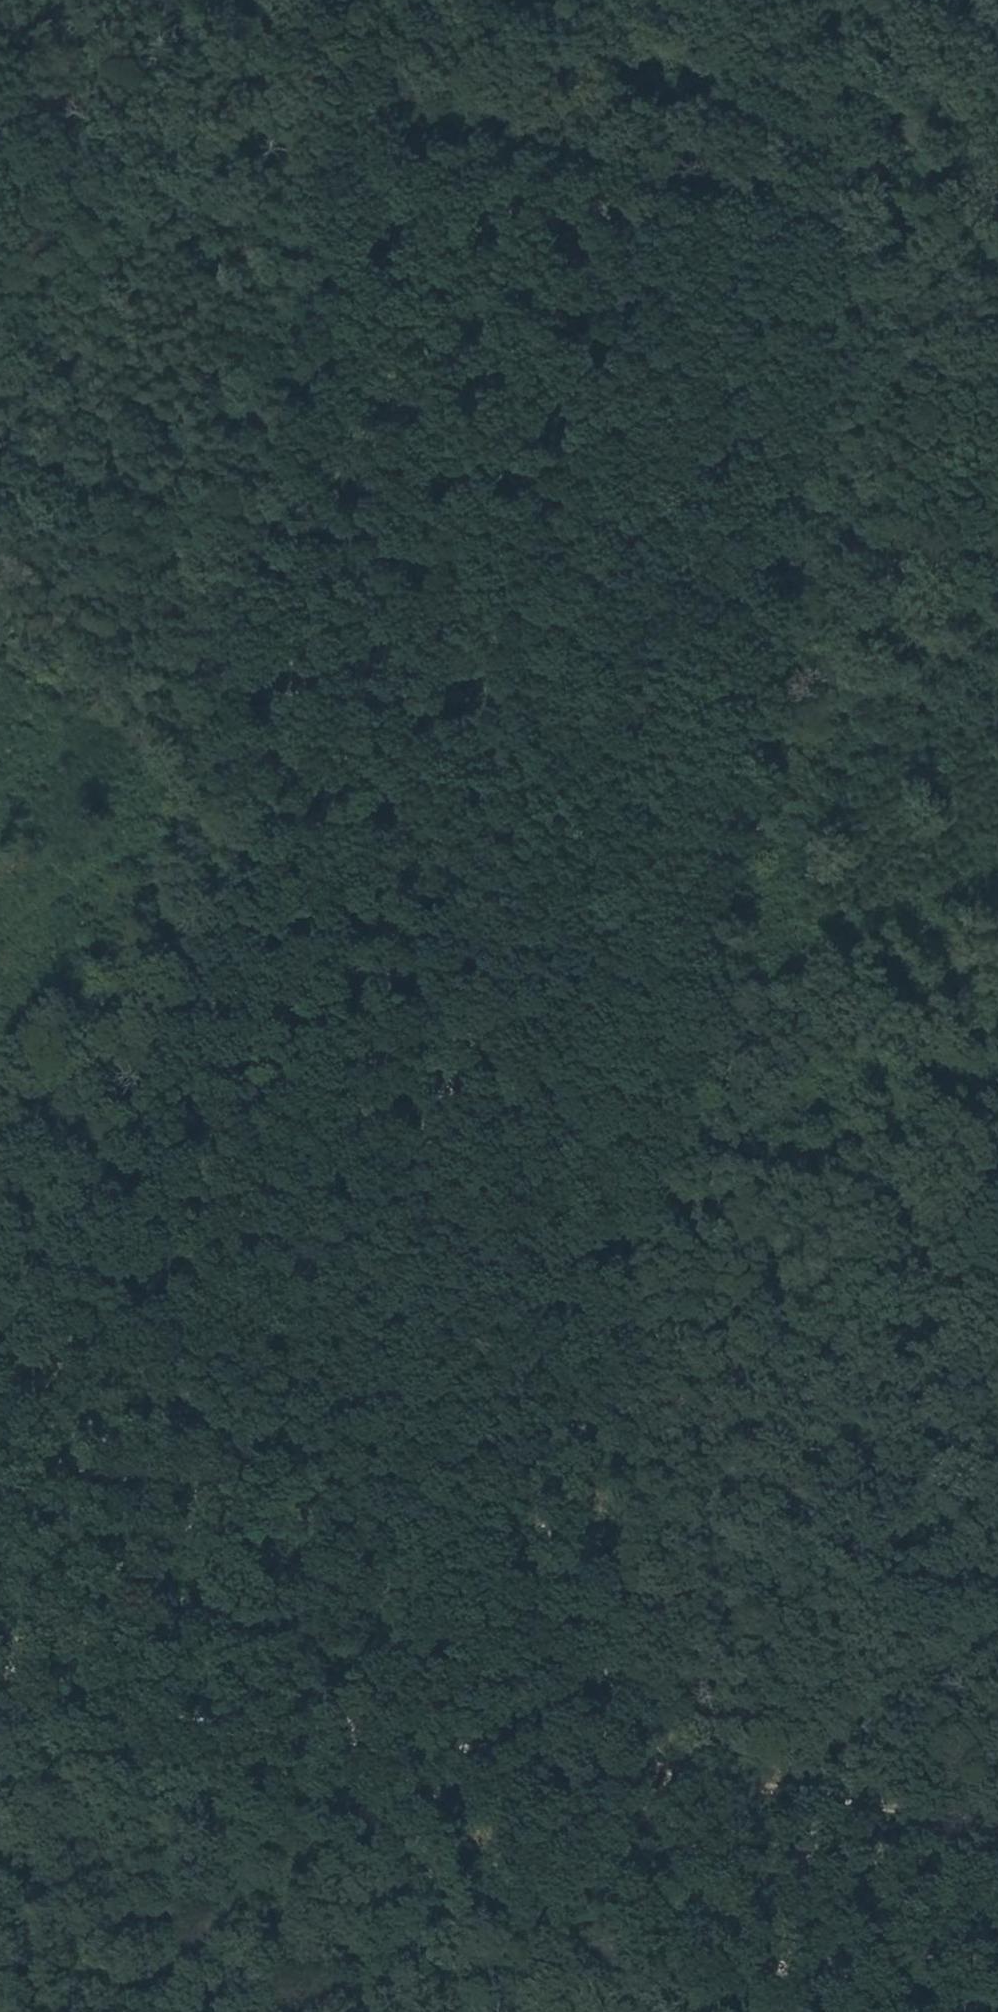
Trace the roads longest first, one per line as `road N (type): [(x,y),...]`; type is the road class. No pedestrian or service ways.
road 1 (track): [(0,1648),(123,1715),(325,1752),(647,1772),(835,1811),(709,1716),(661,1593),(653,1502),(670,1327),(868,751),(934,141),(926,28),(914,0)]
road 2 (track): [(997,1851),(835,1811),(775,2011)]

